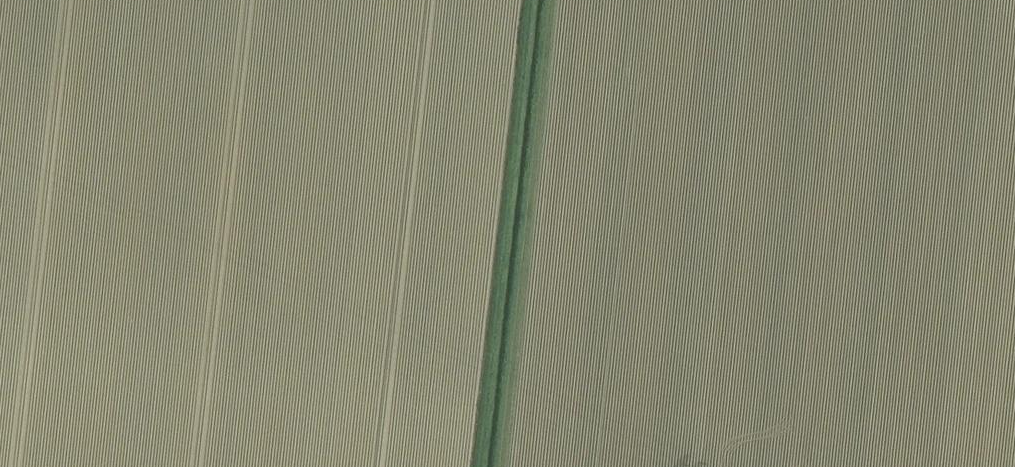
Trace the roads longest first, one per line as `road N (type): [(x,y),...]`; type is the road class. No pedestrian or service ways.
road 1 (track): [(554,0),(504,466)]

